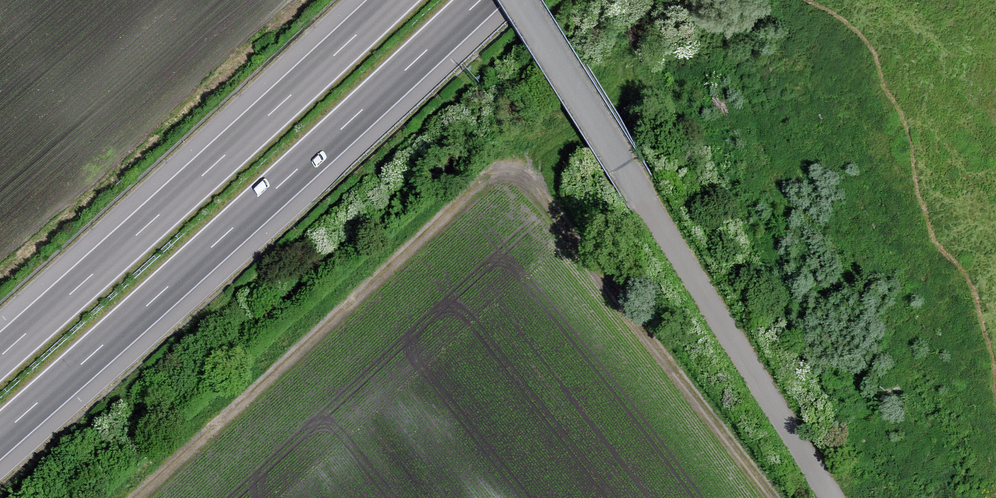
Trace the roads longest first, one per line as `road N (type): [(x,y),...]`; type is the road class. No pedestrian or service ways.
road 1 (track): [(776,497),(529,179),(511,173),(482,180),(133,497)]
road 2 (motorway): [(0,435),(480,0)]
road 3 (track): [(519,0),(831,497)]
road 4 (motorway): [(393,0),(0,356)]

